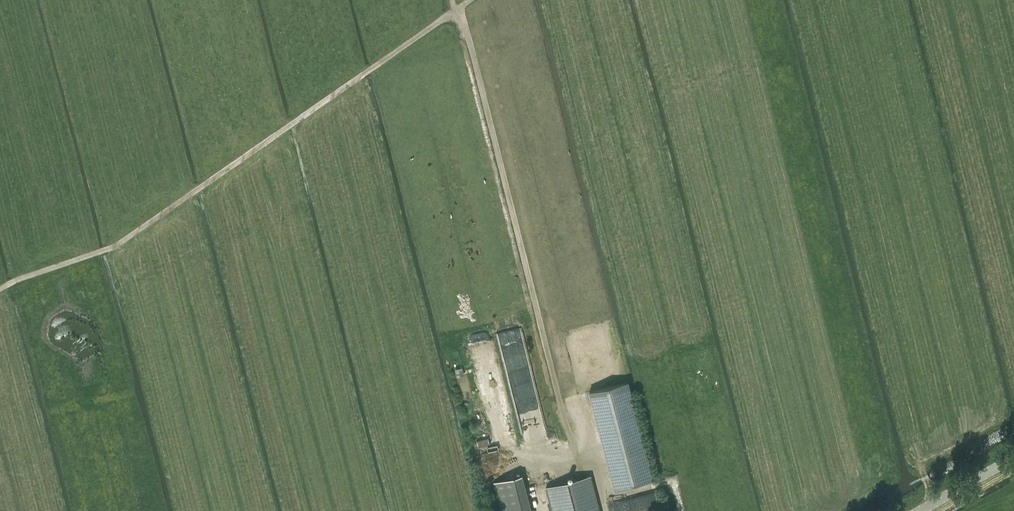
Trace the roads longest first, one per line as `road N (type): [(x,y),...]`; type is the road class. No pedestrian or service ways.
road 1 (track): [(606,510),(587,439),(568,450),(454,0)]
road 2 (track): [(0,289),(110,249),(471,0)]

